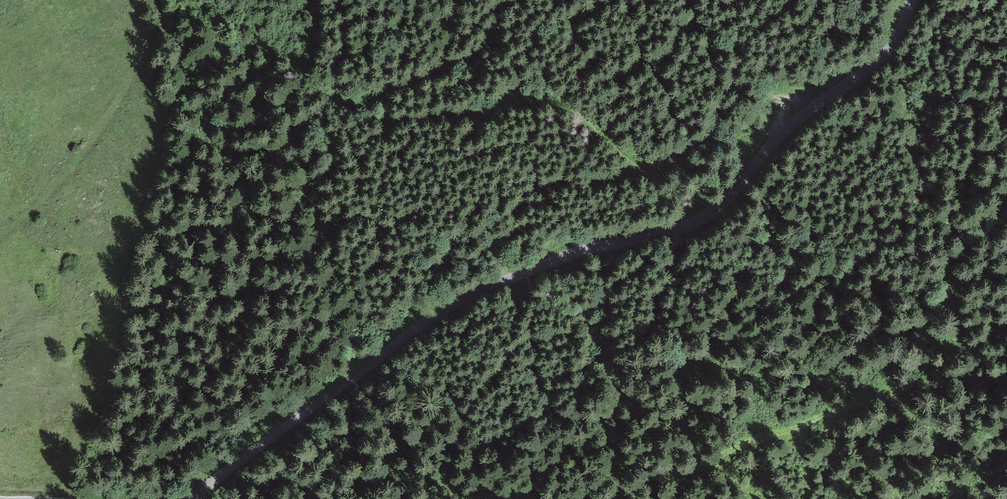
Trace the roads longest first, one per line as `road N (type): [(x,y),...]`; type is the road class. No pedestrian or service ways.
road 1 (unclassified): [(190,498),(454,300),(574,253),(703,218),(806,111),(890,49),(910,0)]
road 2 (track): [(512,0),(475,57),(371,95),(355,106),(360,120),(462,119),(500,106),(586,113),(625,160),(648,172),(674,168),(733,107),(759,96),(788,98),(806,111)]
road 3 (track): [(205,0),(173,15),(62,182),(0,234)]
road 4 (track): [(612,498),(900,393)]

